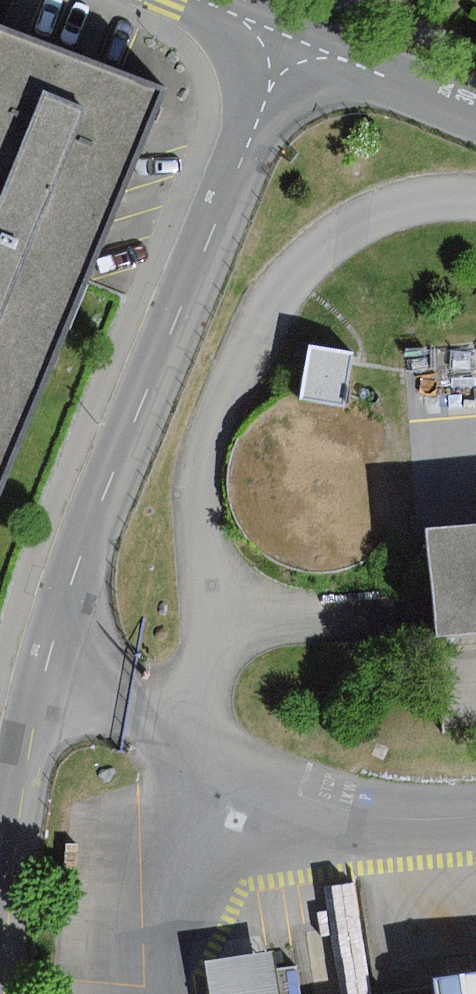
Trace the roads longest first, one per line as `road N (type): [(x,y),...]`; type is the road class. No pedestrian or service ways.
road 1 (residential): [(284,34),(94,525),(47,670),(15,801),(0,919)]
road 2 (residential): [(475,112),(284,34)]

